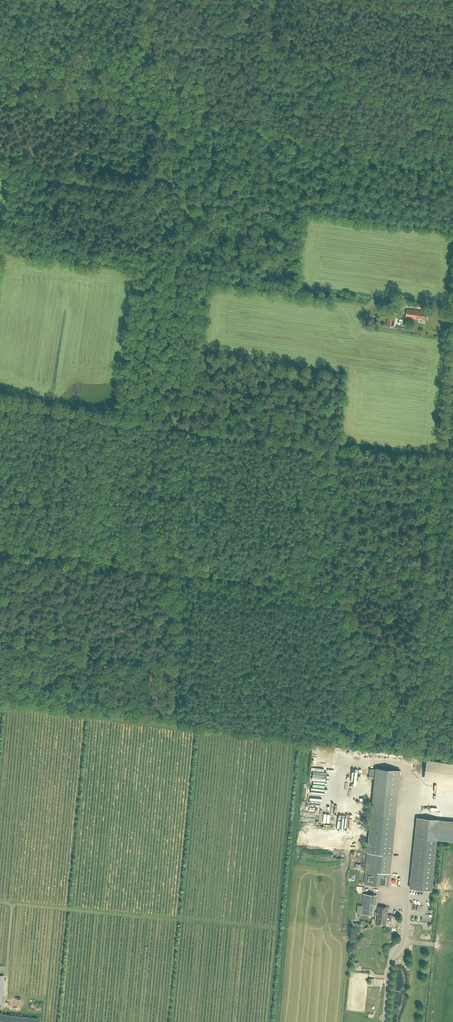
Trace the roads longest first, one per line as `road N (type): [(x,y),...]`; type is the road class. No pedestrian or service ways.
road 1 (track): [(276,1021),(303,744),(0,702)]
road 2 (track): [(0,903),(279,930)]
road 3 (track): [(442,465),(399,466),(183,429)]
road 4 (track): [(187,204),(271,213),(323,204),(444,218)]
road 5 (track): [(279,930),(296,743)]
road 6 (track): [(170,427),(183,429),(174,418),(168,355),(180,263)]

